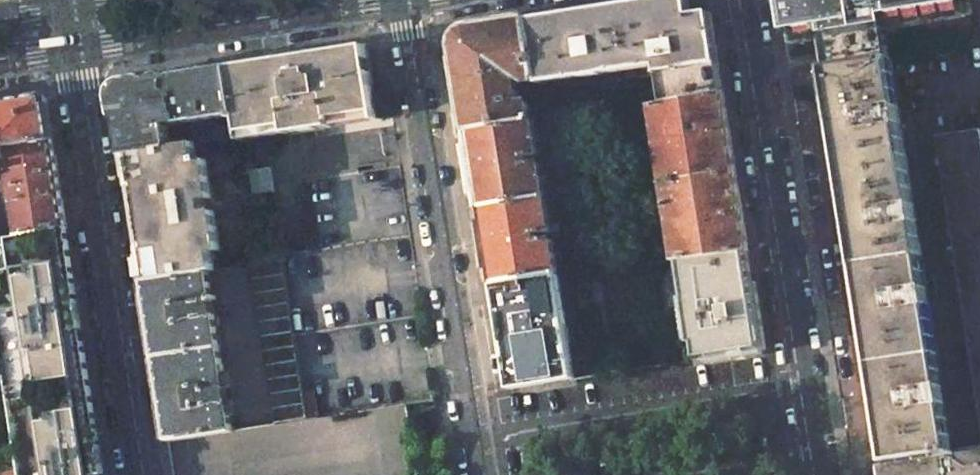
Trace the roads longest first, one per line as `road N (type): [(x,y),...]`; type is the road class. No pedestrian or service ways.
road 1 (residential): [(405,0),(481,474)]
road 2 (residential): [(819,474),(745,0)]
road 3 (residential): [(76,48),(144,474)]
road 4 (primary): [(76,48),(380,0)]

